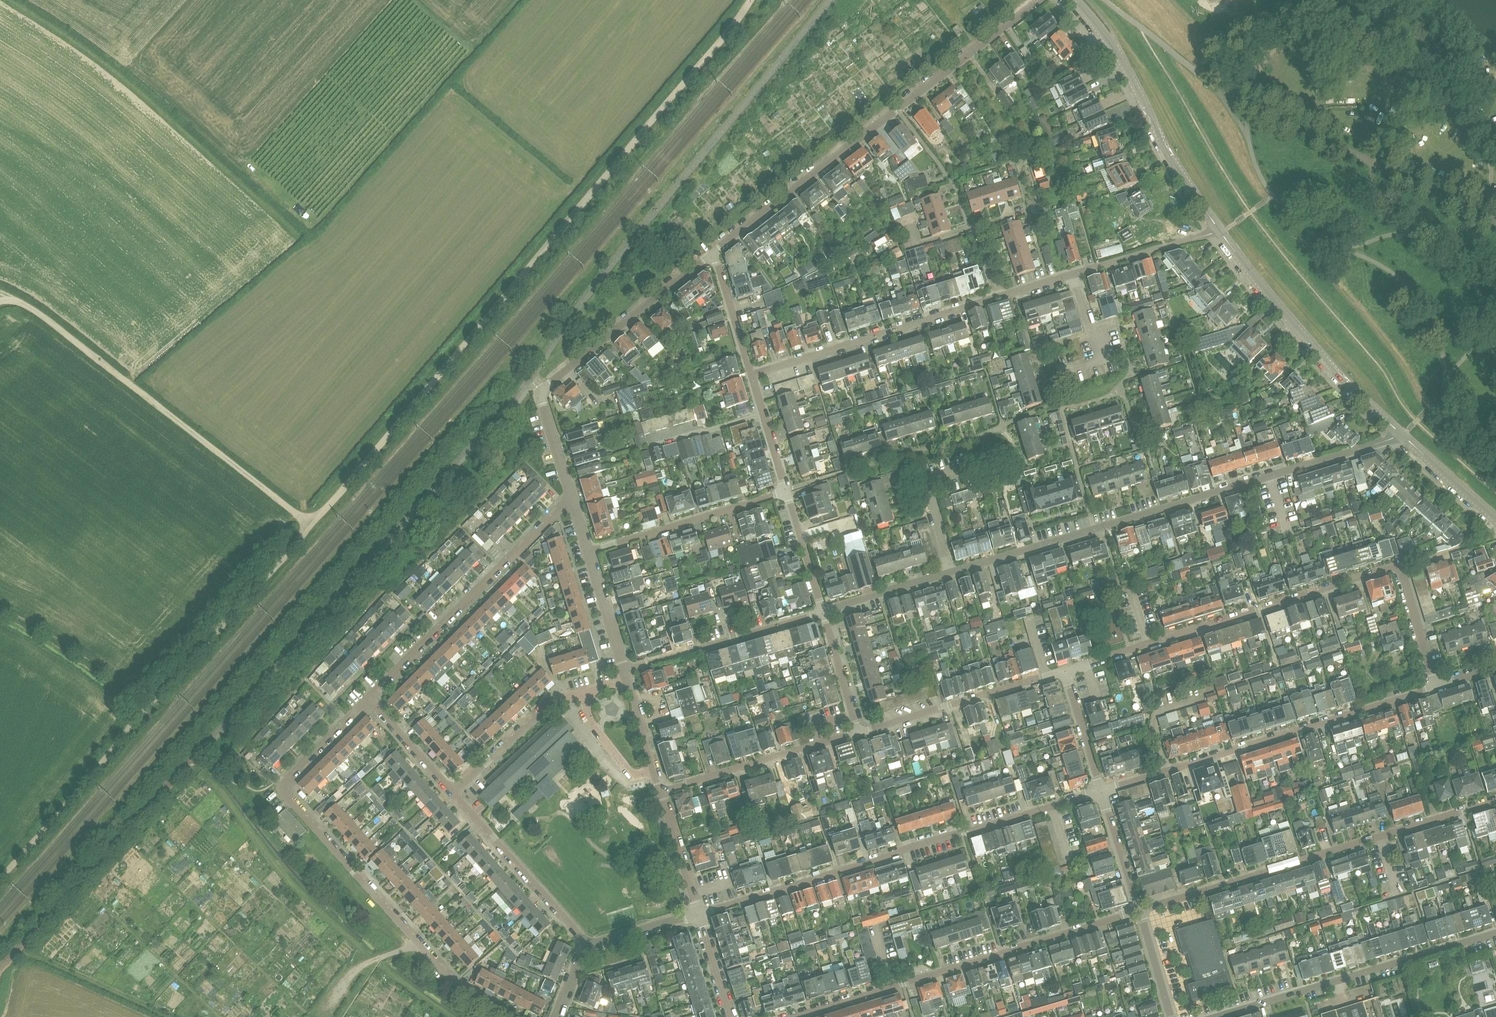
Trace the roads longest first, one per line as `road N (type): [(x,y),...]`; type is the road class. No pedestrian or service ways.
road 1 (track): [(752,0),(310,525)]
road 2 (residential): [(1437,685),(1402,573),(1392,566),(1064,670)]
road 3 (track): [(310,525),(0,880)]
road 4 (residential): [(951,571),(1401,434)]
road 5 (residential): [(501,1016),(466,996),(284,794),(286,782),(368,698)]
road 6 (residential): [(699,913),(1101,791)]
road 7 (residential): [(1038,0),(711,253)]
road 8 (track): [(5,297),(32,308),(310,525)]
road 9 (residential): [(1137,912),(1495,801)]
road 10 (residential): [(792,1016),(1137,912)]
road 11 (residential): [(1101,791),(1437,685)]
road 12 (residential): [(1222,1016),(1495,932)]
road 13 (residential): [(368,698),(570,497)]
road 14 (tertiary): [(1401,434),(1326,361),(1218,228)]
road 15 (tertiary): [(1218,228),(1115,50),(1074,0)]
road 16 (residential): [(751,374),(996,297)]
road 17 (residential): [(711,253),(543,391)]
road 18 (residential): [(1064,670),(857,734)]
road 19 (residential): [(454,792),(555,700),(625,679)]
road 20 (residential): [(587,552),(787,493)]
road 21 (residential): [(623,670),(821,612)]
road 22 (residential): [(857,734),(660,791)]
road 23 (residential): [(586,941),(454,792)]
road 24 (residential): [(1073,274),(1218,228)]
road 25 (residential): [(951,571),(925,482),(967,469)]
road 26 (residential): [(821,612),(951,571)]
road 27 (residential): [(1059,371),(1099,360),(1073,274)]
road 28 (residential): [(699,913),(660,791)]
road 29 (residential): [(751,374),(711,253)]
road 30 (residential): [(454,792),(368,698)]
road 31 (residential): [(857,734),(821,612)]
road 32 (residential): [(1101,791),(1064,670)]
road 33 (residential): [(1137,912),(1101,791)]
road 34 (tertiary): [(1495,518),(1401,434)]
road 35 (track): [(417,942),(352,975),(320,1016)]
road 36 (residential): [(787,493),(751,374)]
road 37 (residential): [(821,612),(787,493)]
road 38 (residential): [(623,670),(587,552)]

